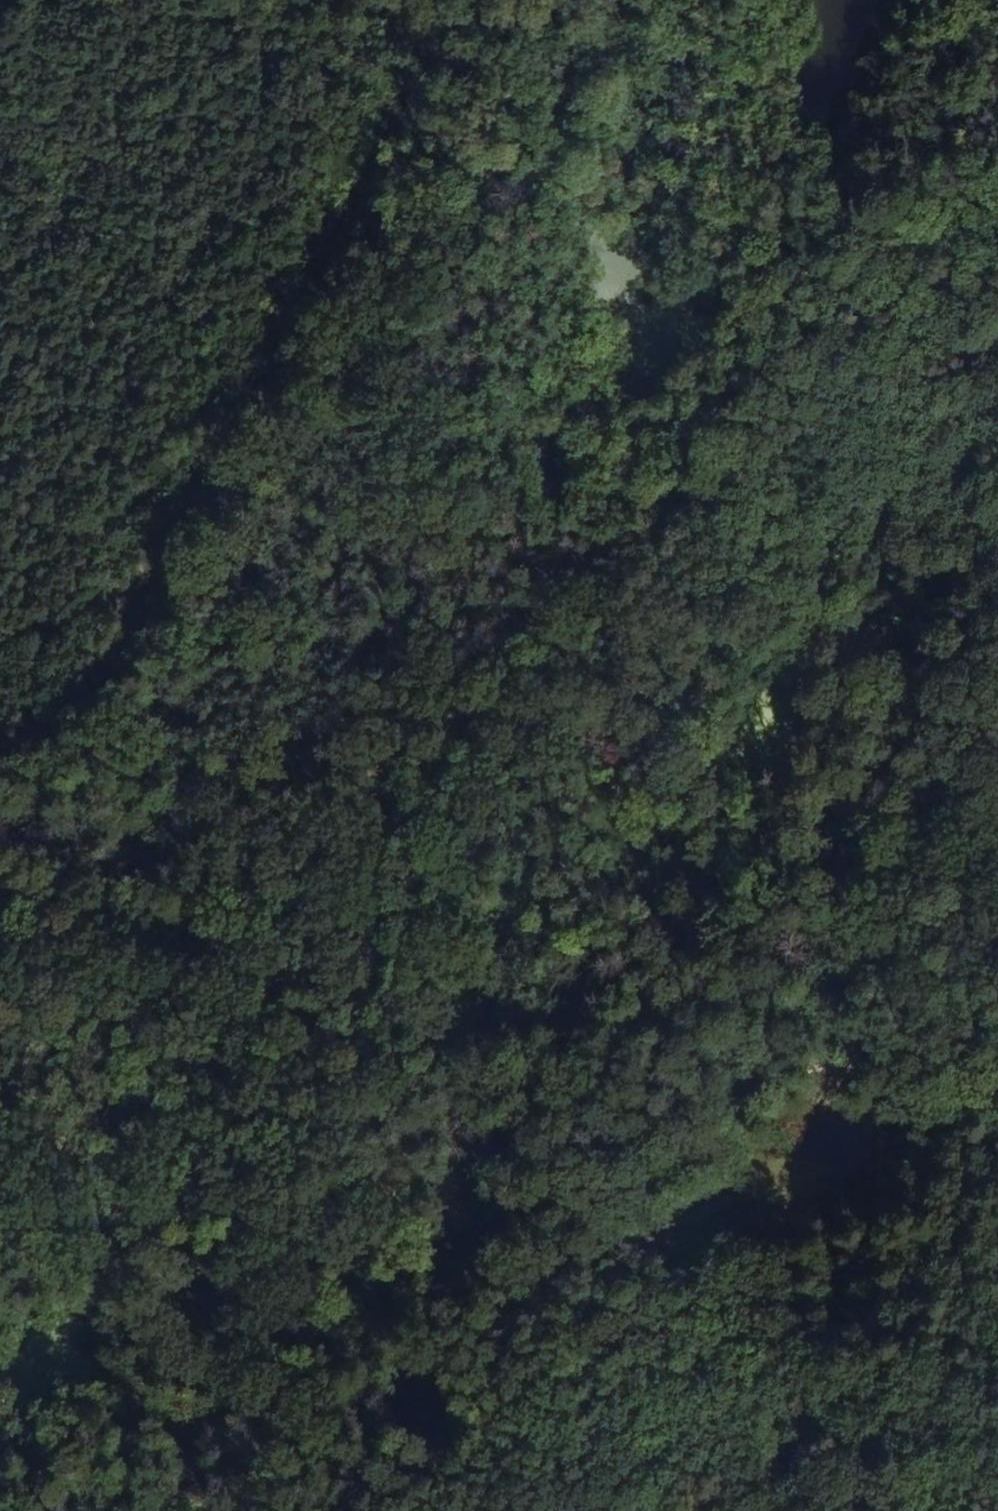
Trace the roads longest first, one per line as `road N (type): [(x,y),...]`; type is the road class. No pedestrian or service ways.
road 1 (track): [(382,0),(447,105),(497,136),(591,435),(685,532),(775,590),(876,737)]

